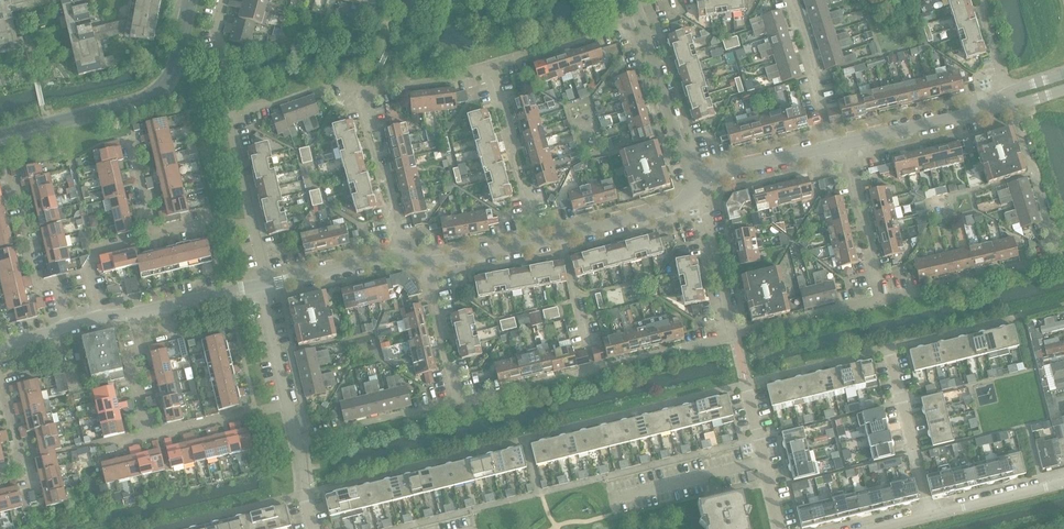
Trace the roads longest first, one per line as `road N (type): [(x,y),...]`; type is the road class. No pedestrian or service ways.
road 1 (residential): [(297,443),(460,402),(427,264)]
road 2 (residential): [(288,404),(147,437),(130,359),(141,347),(135,314)]
road 3 (residential): [(253,226),(226,115),(344,81),(359,93)]
road 4 (residential): [(1013,266),(1059,258),(1012,98)]
road 5 (residential): [(539,243),(491,64)]
road 6 (residential): [(930,516),(887,346)]
road 7 (residential): [(698,185),(642,19)]
road 8 (residential): [(844,144),(1012,98)]
road 9 (residential): [(402,257),(390,183),(373,153),(359,93)]
road 10 (residential): [(67,326),(57,283),(37,288),(17,188)]
road 11 (residential): [(881,300),(844,144)]
road 12 (residential): [(734,336),(698,185)]
road 13 (residential): [(832,147),(793,0)]
road 14 (residential): [(734,336),(881,300)]
road 15 (residential): [(562,237),(675,207),(698,185)]
road 16 (residential): [(265,286),(402,257)]
road 17 (residential): [(780,528),(748,392)]
road 18 (residential): [(698,185),(832,147)]
road 19 (residential): [(930,516),(1063,483)]
road 20 (residential): [(359,93),(491,64)]
road 21 (residential): [(98,318),(87,273),(95,256),(155,234)]
road 22 (residential): [(135,314),(260,286)]
road 23 (residential): [(288,404),(260,286)]

